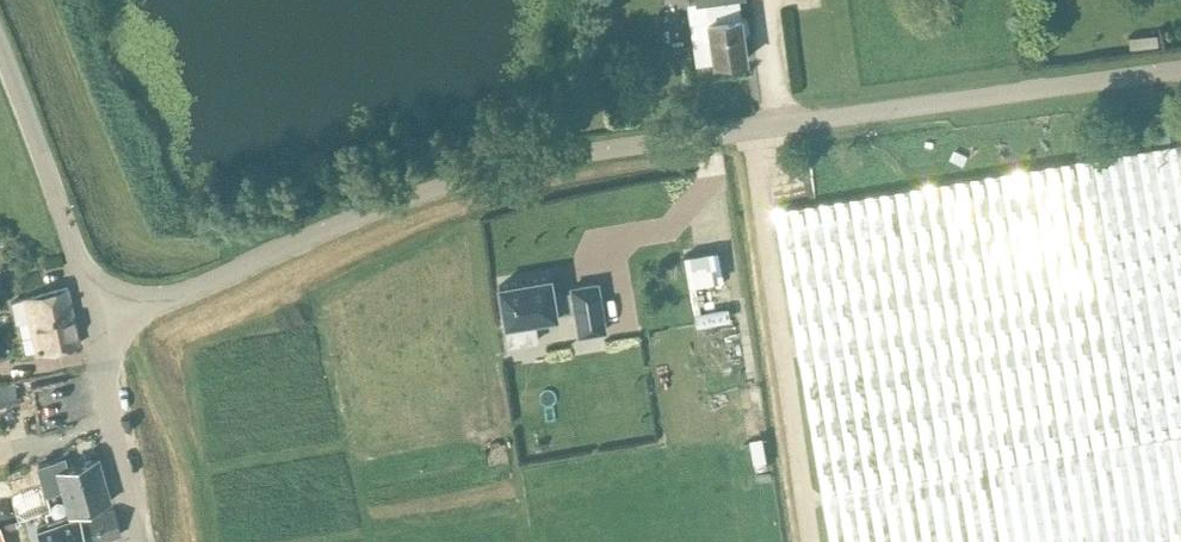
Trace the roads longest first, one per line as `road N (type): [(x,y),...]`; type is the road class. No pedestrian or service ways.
road 1 (unclassified): [(90,318),(172,298),(417,191),(593,151),(1180,71)]
road 2 (tertiary): [(90,318),(63,209),(0,48)]
road 3 (tertiary): [(140,541),(90,318)]

